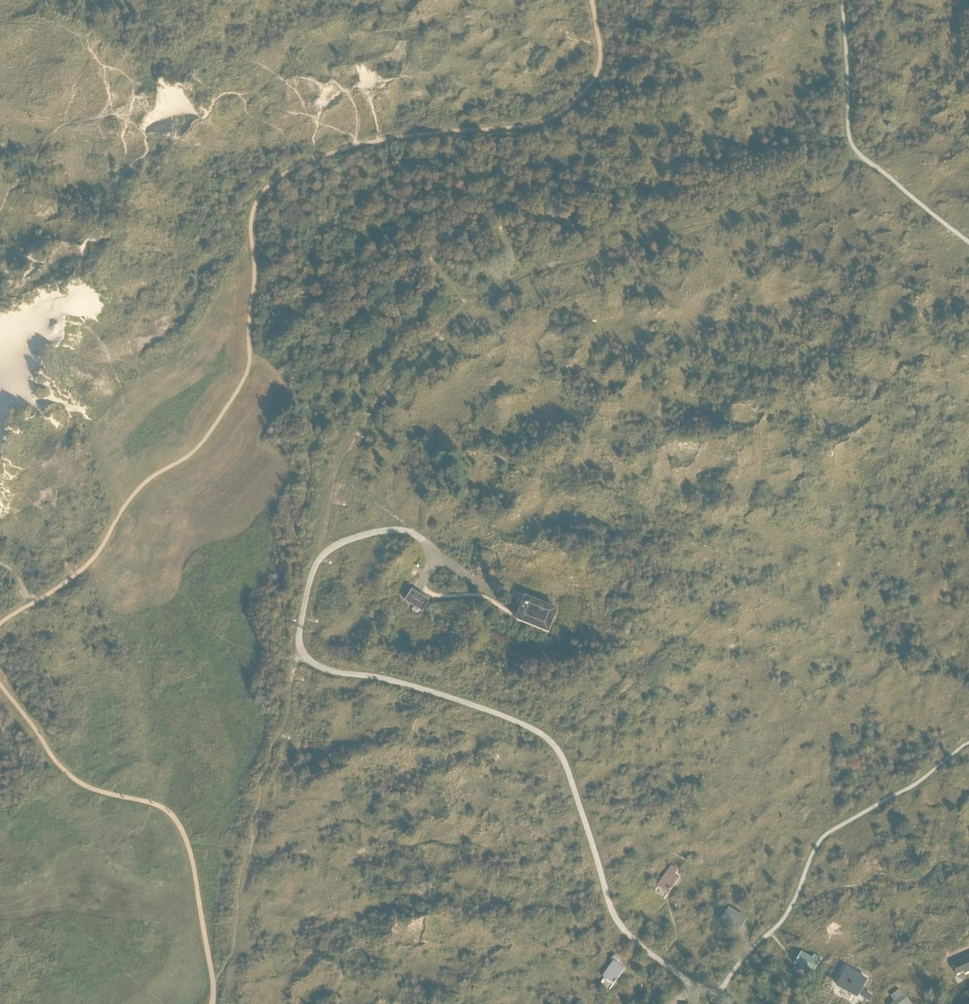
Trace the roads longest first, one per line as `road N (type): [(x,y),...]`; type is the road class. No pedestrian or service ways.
road 1 (track): [(694,988),(618,922),(553,745),(442,695),(318,667),(300,649)]

